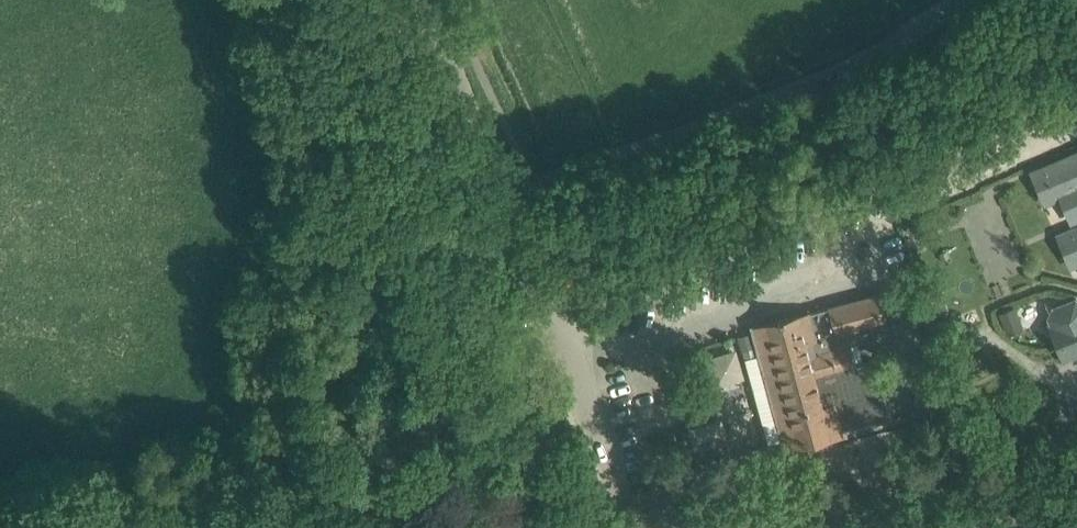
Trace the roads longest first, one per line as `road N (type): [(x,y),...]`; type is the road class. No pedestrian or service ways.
road 1 (unclassified): [(503,200),(774,99),(965,0)]
road 2 (unclassified): [(622,501),(503,200)]
road 3 (unclassified): [(503,200),(428,0)]

